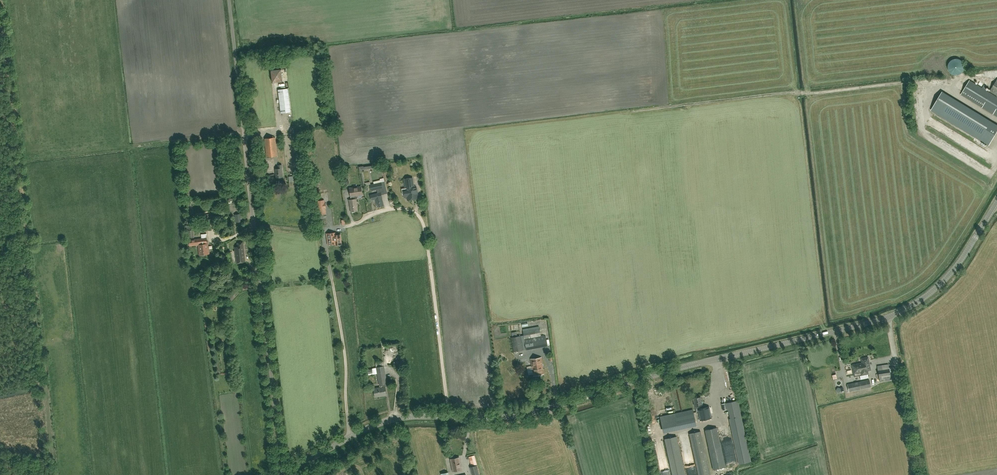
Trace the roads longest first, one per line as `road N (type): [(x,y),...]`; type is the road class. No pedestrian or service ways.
road 1 (tertiary): [(282,474),(389,420),(525,414),(888,317),(940,285),(996,202)]
road 2 (residential): [(282,474),(229,0)]
road 3 (track): [(2,0),(26,224),(0,218)]

